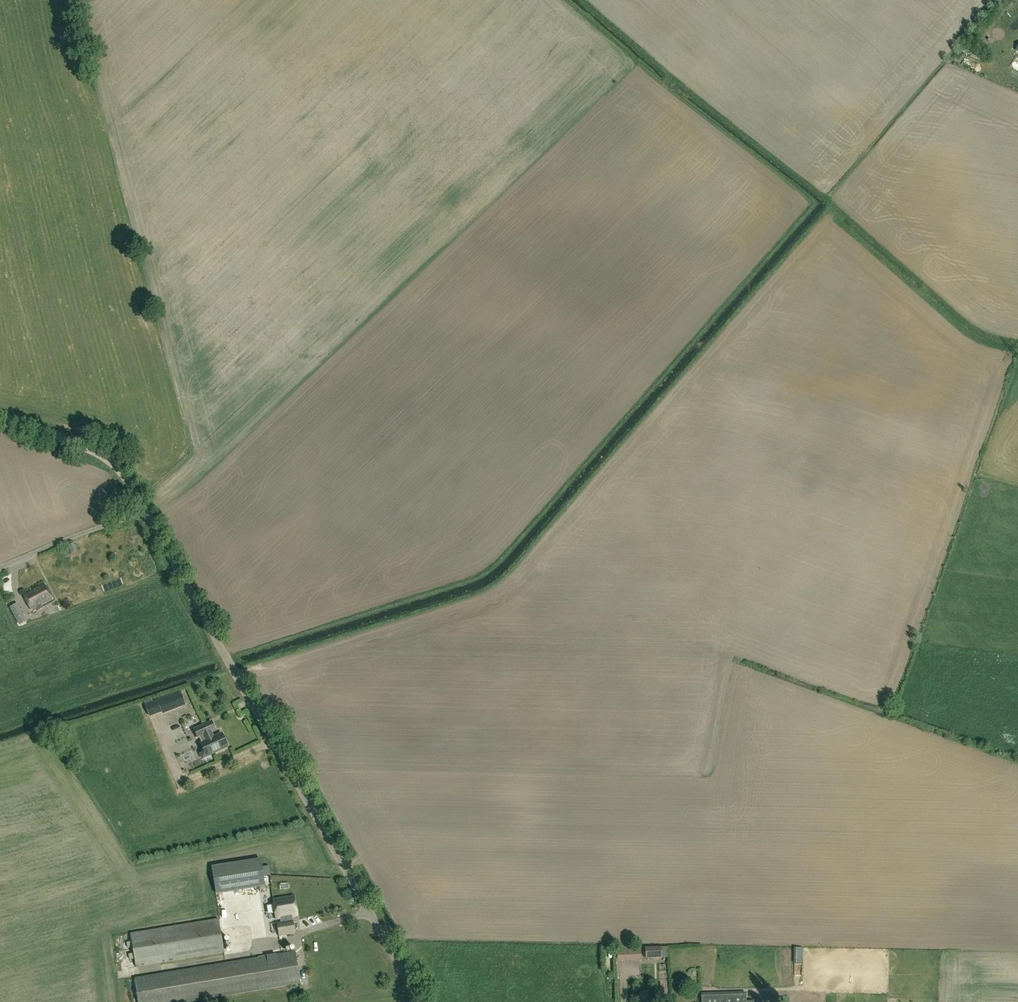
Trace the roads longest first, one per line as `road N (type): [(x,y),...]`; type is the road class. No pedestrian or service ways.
road 1 (unclassified): [(421,1001),(127,479),(70,442)]

